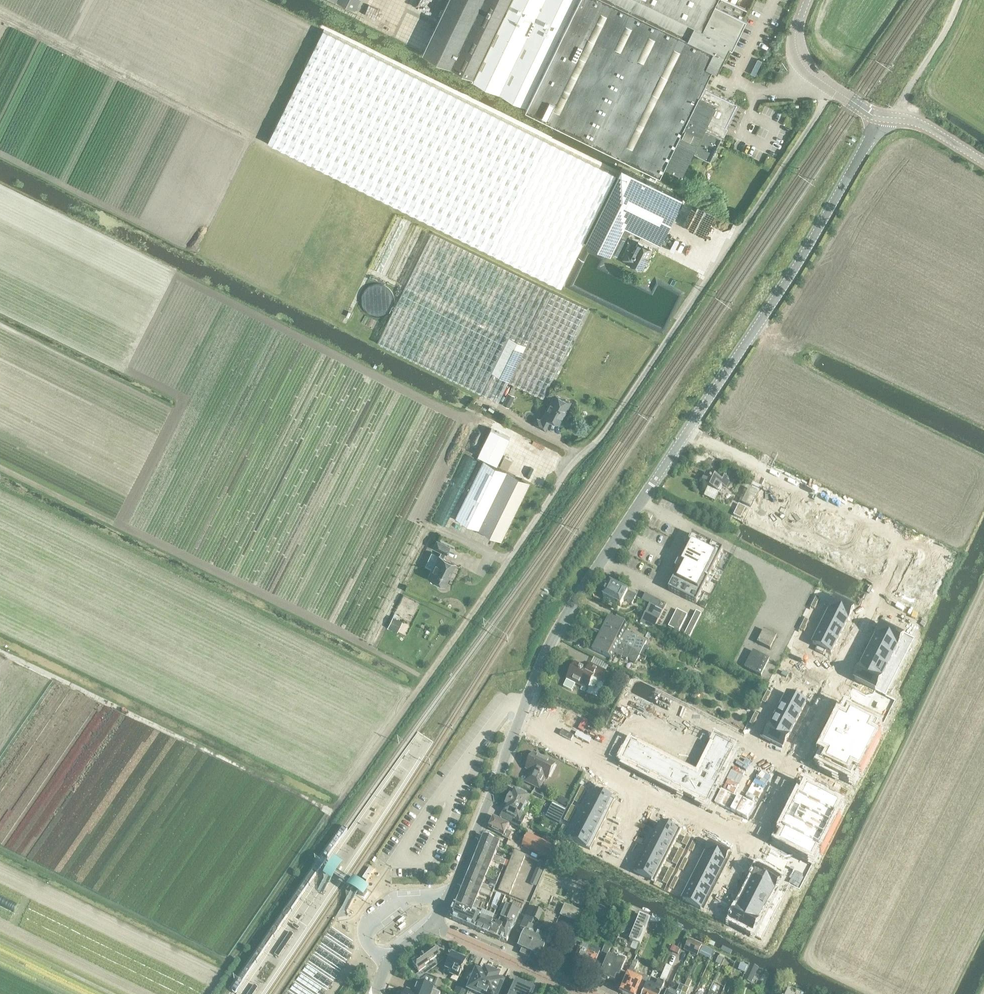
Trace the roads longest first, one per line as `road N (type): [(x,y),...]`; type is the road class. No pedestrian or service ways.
road 1 (unclassified): [(490,587),(687,310),(830,86)]
road 2 (residential): [(752,847),(908,542),(687,433)]
road 3 (track): [(211,993),(490,587)]
road 4 (unclassified): [(687,433),(884,117)]
road 5 (residential): [(517,725),(552,638),(654,481)]
road 6 (residential): [(432,924),(517,725)]
road 7 (tertiary): [(582,993),(432,924)]
road 8 (residential): [(517,725),(648,791)]
road 9 (unclassified): [(891,118),(960,0)]

